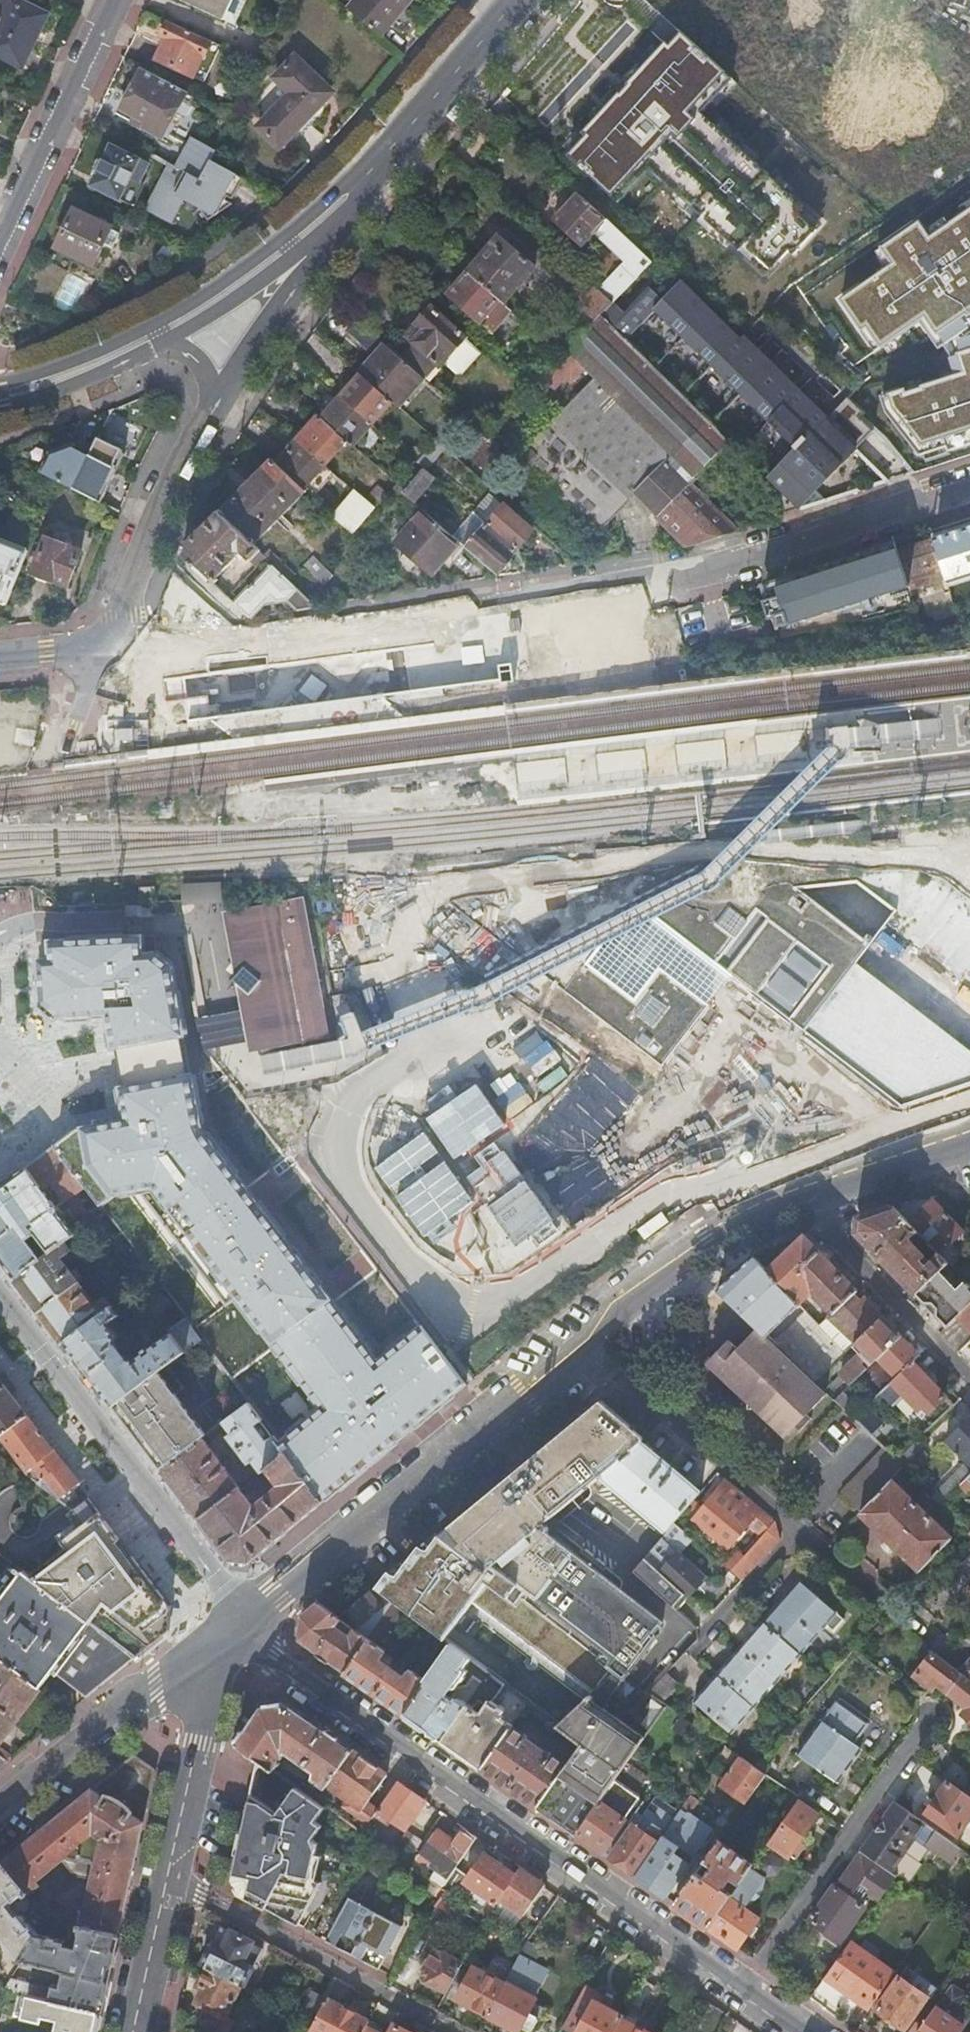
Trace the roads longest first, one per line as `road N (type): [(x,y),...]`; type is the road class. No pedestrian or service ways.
road 1 (residential): [(969,488),(691,577),(252,646),(112,647)]
road 2 (residential): [(743,1987),(275,1656),(242,1619)]
road 3 (residential): [(590,1356),(937,1642)]
road 4 (secondary): [(242,1619),(590,1356)]
road 5 (secondary): [(369,174),(158,325),(0,385)]
road 6 (residential): [(0,1295),(229,1590),(242,1619)]
road 7 (residential): [(936,1712),(743,1987)]
road 8 (residential): [(452,2031),(167,1880)]
road 9 (secondary): [(242,1619),(0,1811)]
road 10 (tertiary): [(167,1880),(199,1742),(242,1619)]
road 11 (secondary): [(590,1356),(667,1267),(796,1198)]
road 12 (residential): [(112,647),(212,410)]
road 13 (residential): [(108,0),(0,230)]
road 14 (residential): [(796,1198),(969,1375)]
road 15 (secondary): [(519,0),(369,174)]
road 16 (secondary): [(796,1198),(969,1139)]
road 17 (secondary): [(0,407),(169,343)]
road 18 (residential): [(212,410),(287,262)]
road 19 (tertiary): [(134,2031),(167,1880)]
road 20 (secondary): [(169,343),(287,262)]

